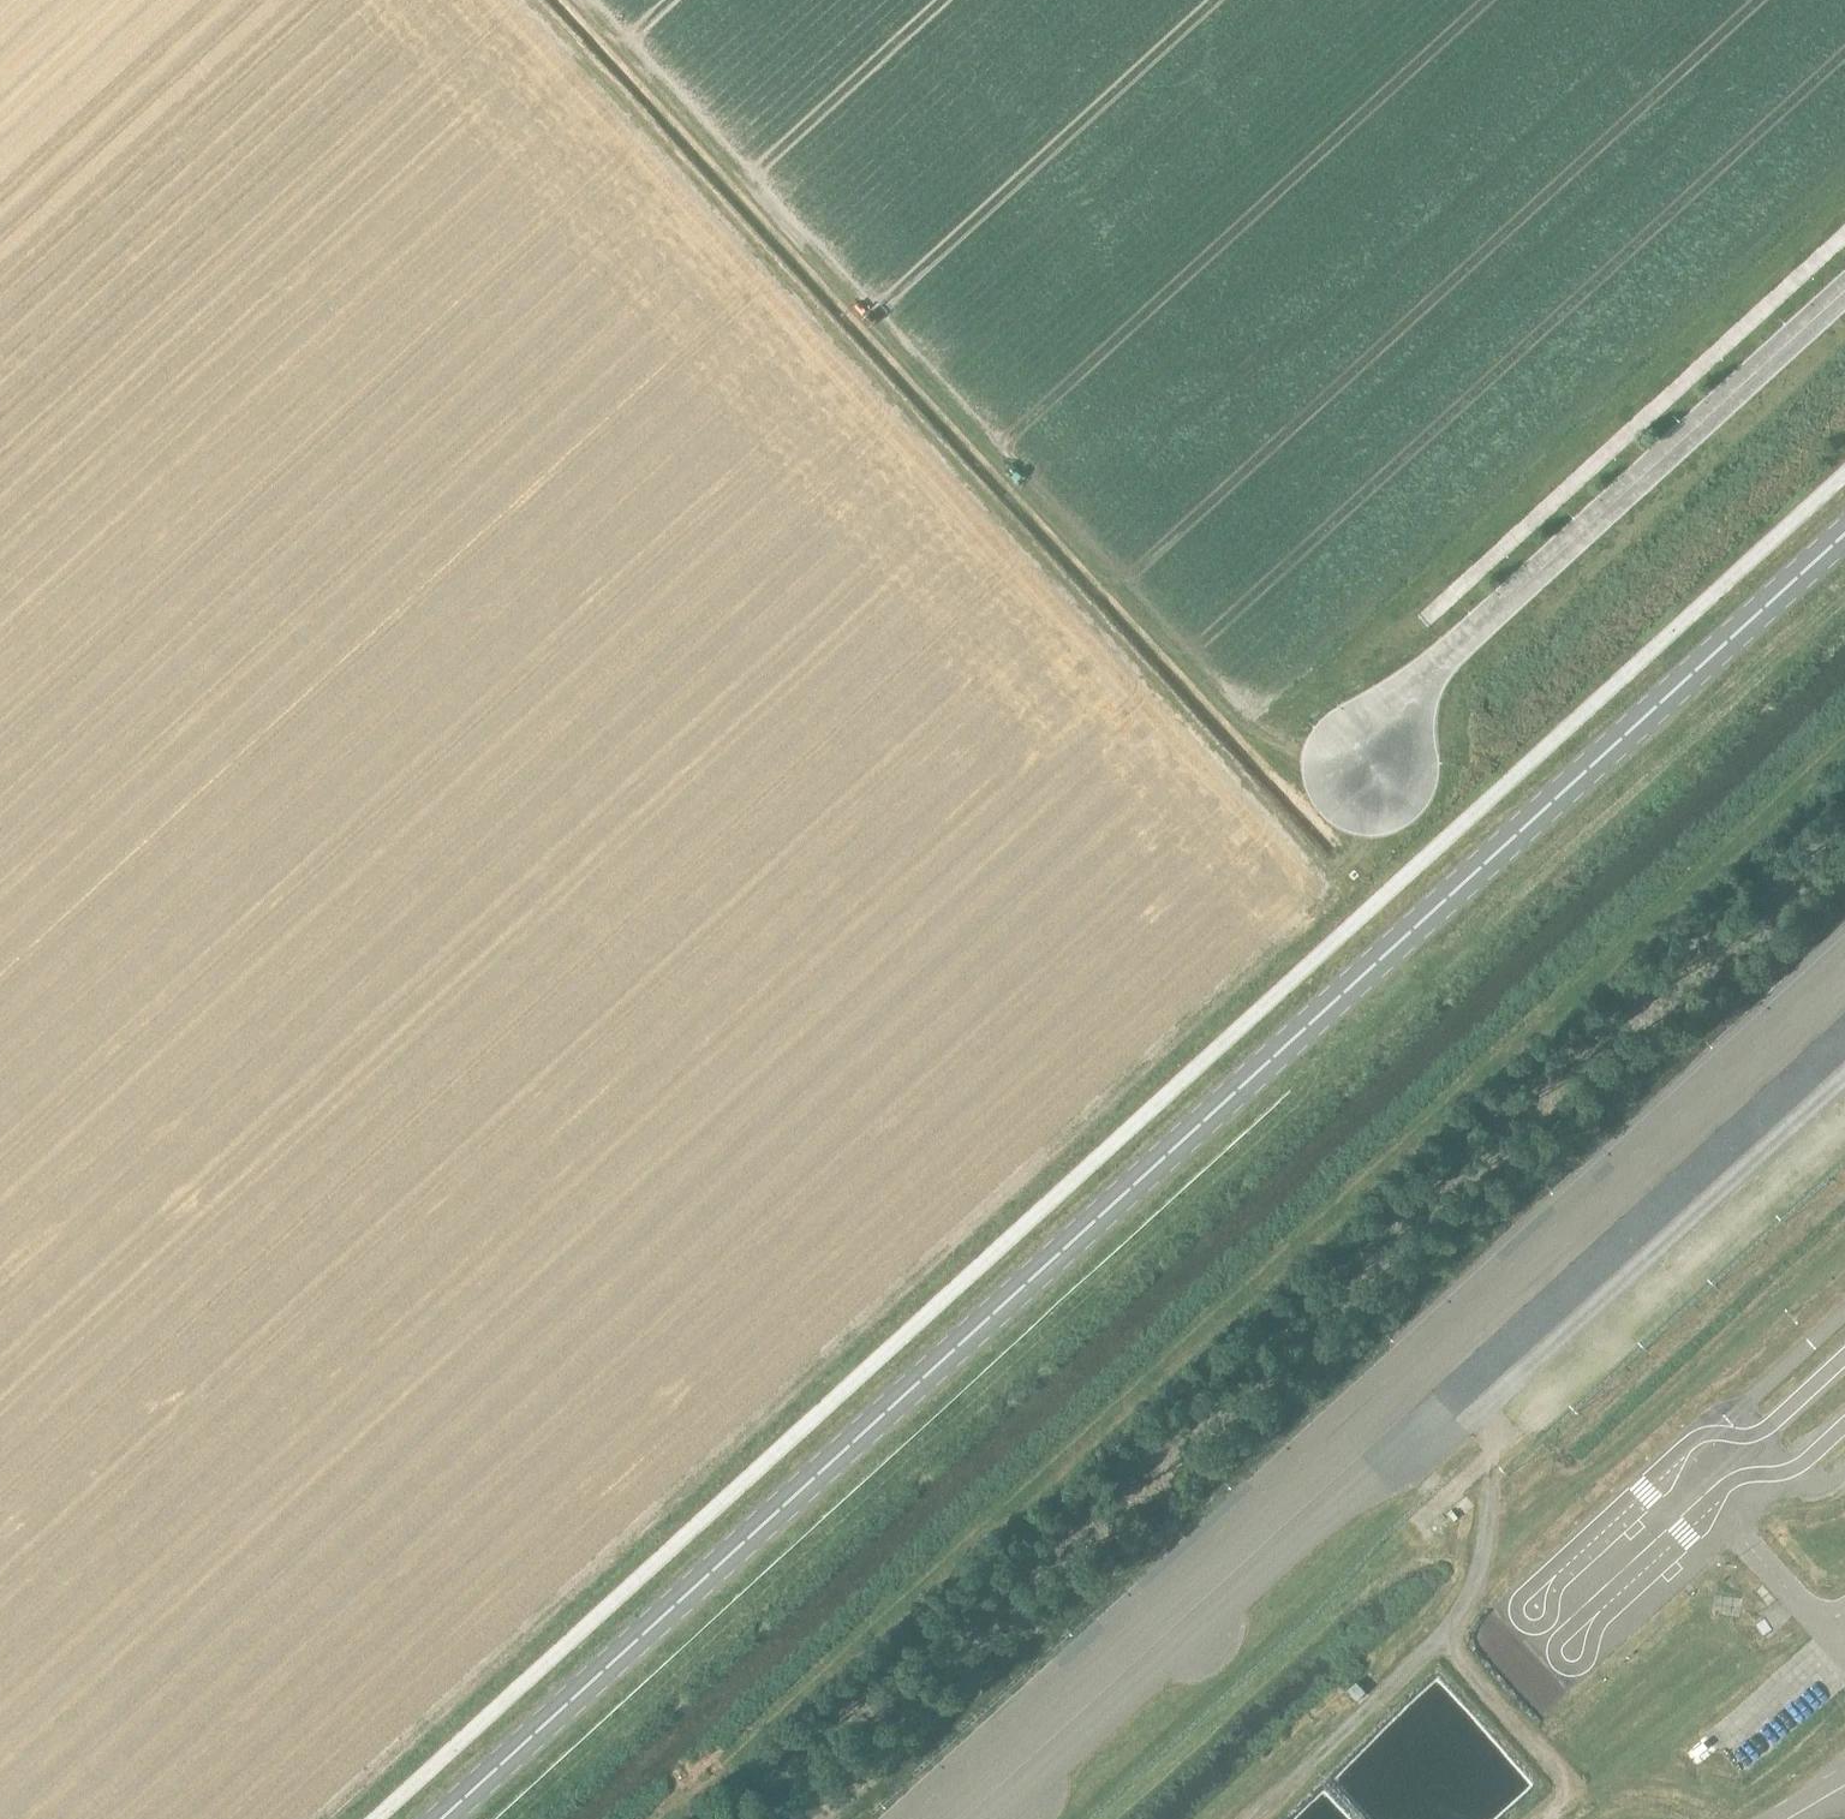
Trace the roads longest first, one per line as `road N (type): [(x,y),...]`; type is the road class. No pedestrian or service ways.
road 1 (secondary): [(444,1818),(1844,535)]
road 2 (unknown): [(209,1818),(1385,731)]
road 3 (unclassified): [(1385,731),(1844,304)]

